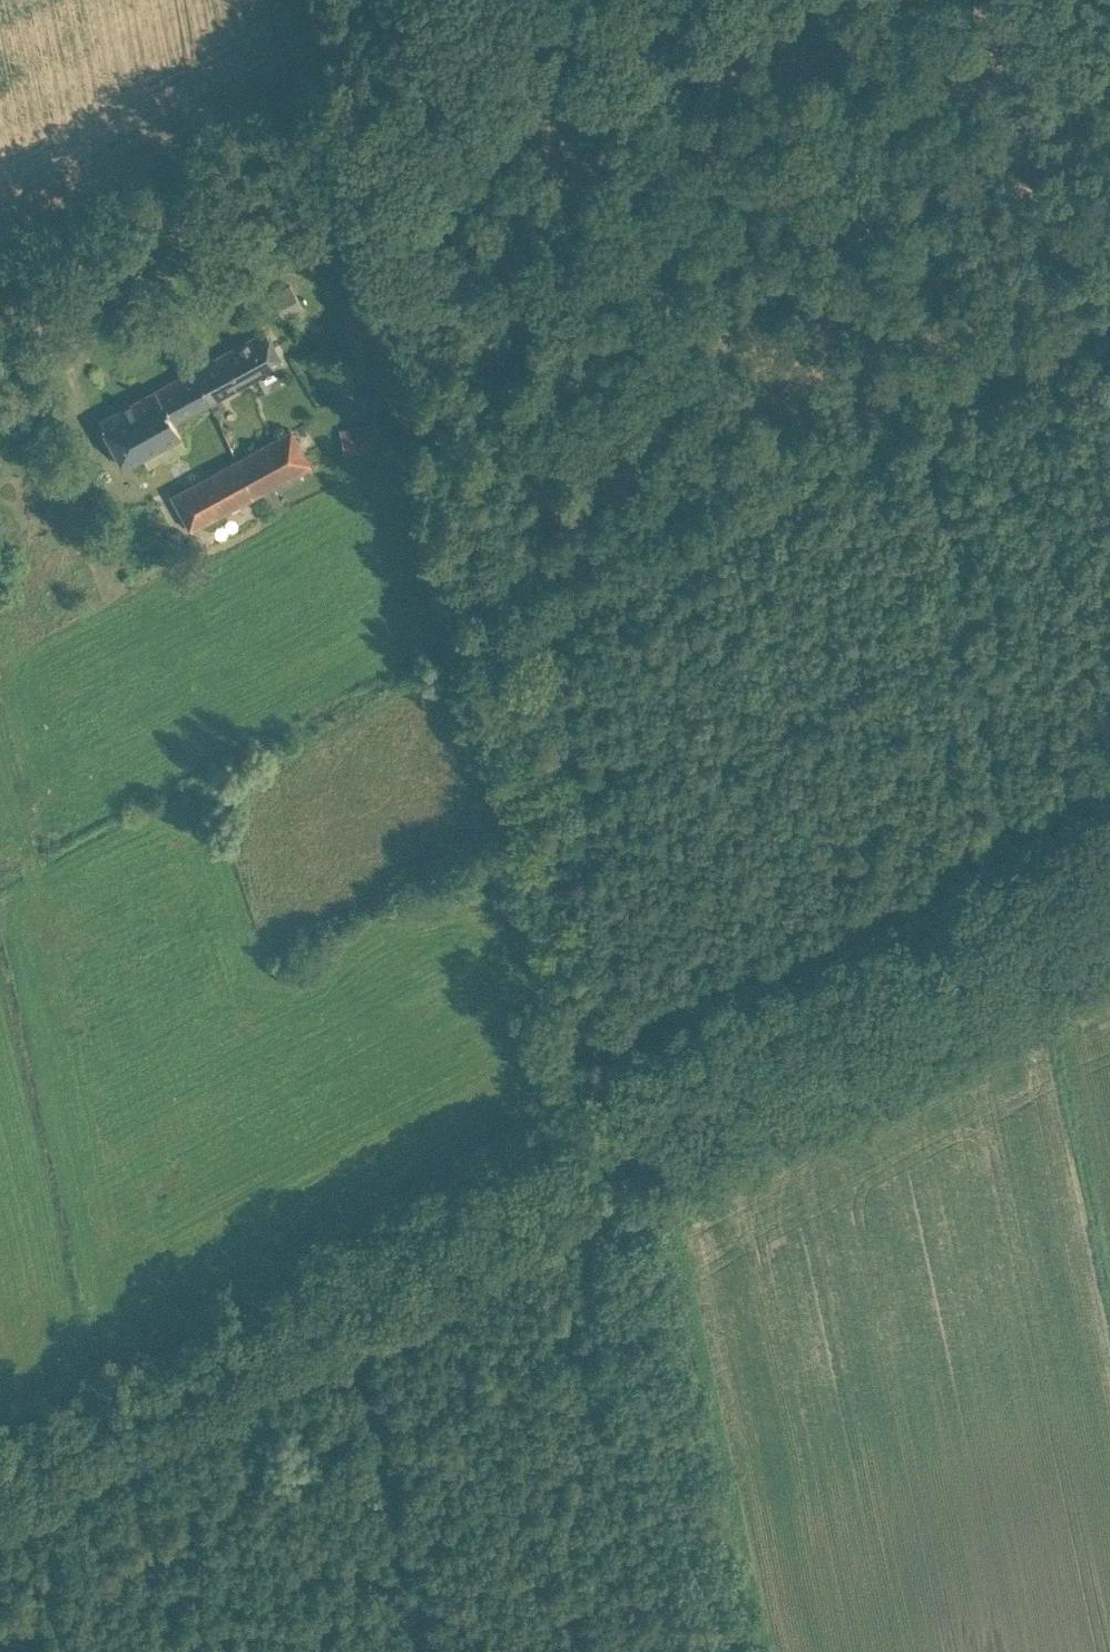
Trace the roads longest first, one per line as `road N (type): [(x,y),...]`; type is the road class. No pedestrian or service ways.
road 1 (track): [(718,1651),(381,116)]
road 2 (track): [(0,1464),(1109,881)]
road 3 (track): [(588,0),(381,116),(0,305)]

